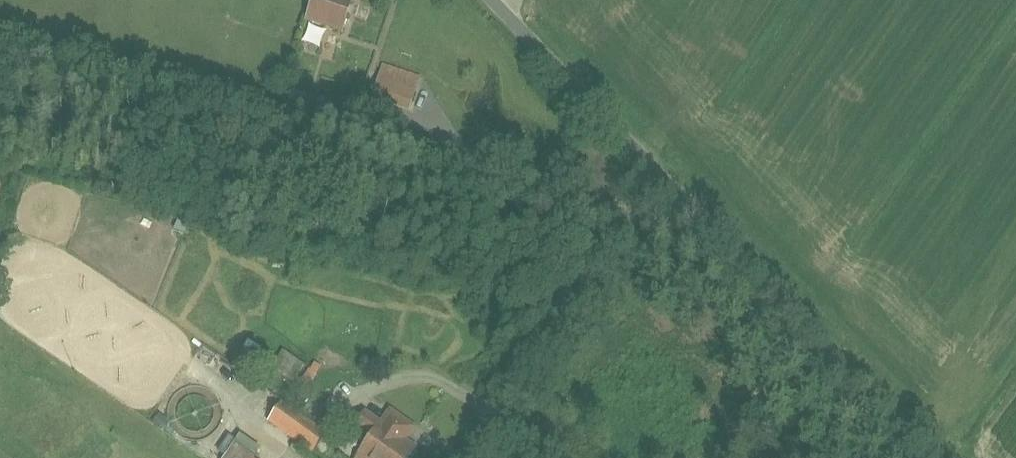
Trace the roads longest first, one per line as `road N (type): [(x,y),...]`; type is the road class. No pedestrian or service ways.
road 1 (unclassified): [(930,457),(660,174)]
road 2 (unclassified): [(472,457),(660,174)]
road 3 (unclassified): [(660,174),(494,0)]

